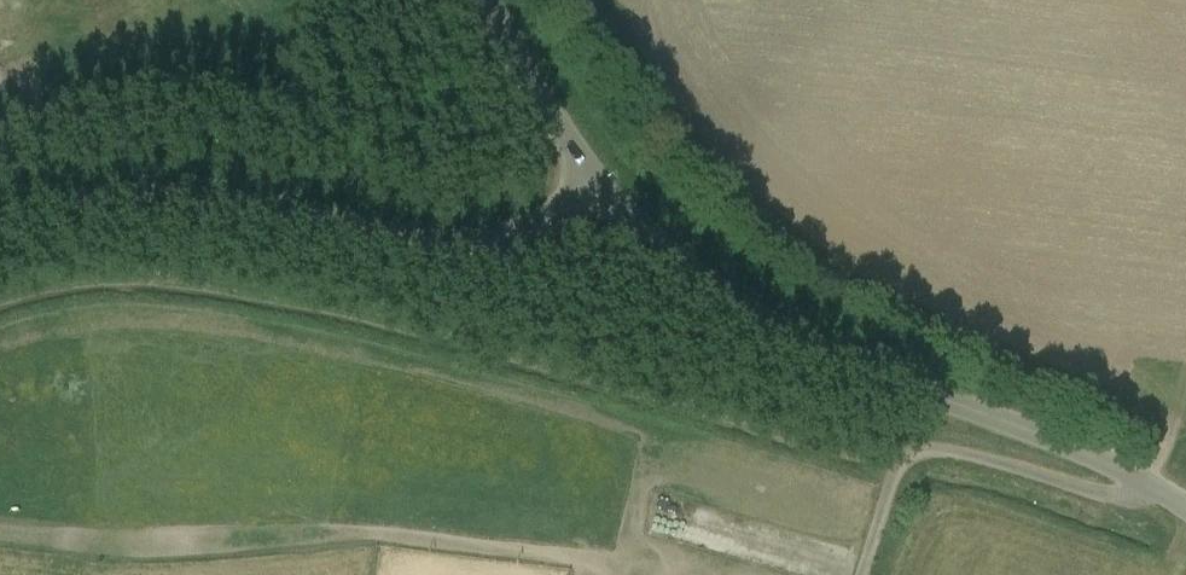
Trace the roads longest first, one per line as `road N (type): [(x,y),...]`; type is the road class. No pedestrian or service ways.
road 1 (tertiary): [(1185,508),(1119,464),(793,337),(744,310),(591,171)]
road 2 (unclassified): [(0,209),(56,191),(216,184),(432,229),(478,231),(512,223),(591,171)]
road 3 (tertiary): [(591,171),(527,92),(486,0)]

